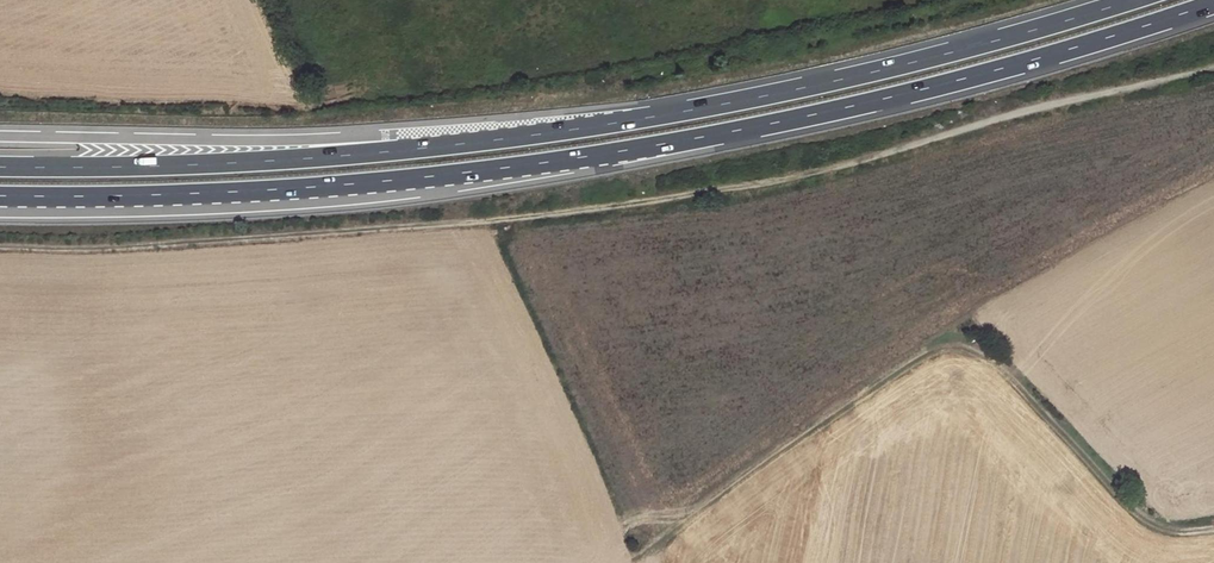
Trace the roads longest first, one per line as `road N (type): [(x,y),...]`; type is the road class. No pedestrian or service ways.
road 1 (trunk): [(0,199),(249,195),(539,166),(909,93),(1213,4)]
road 2 (track): [(1213,64),(777,182),(596,211),(91,250),(0,248)]
road 3 (trunk): [(1136,0),(897,67),(537,135),(244,164),(0,168)]
road 4 (track): [(1213,529),(1151,528),(982,359),(950,358),(789,450),(634,562)]
road 5 (track): [(293,0),(324,73),(319,87),(292,99),(257,98)]

